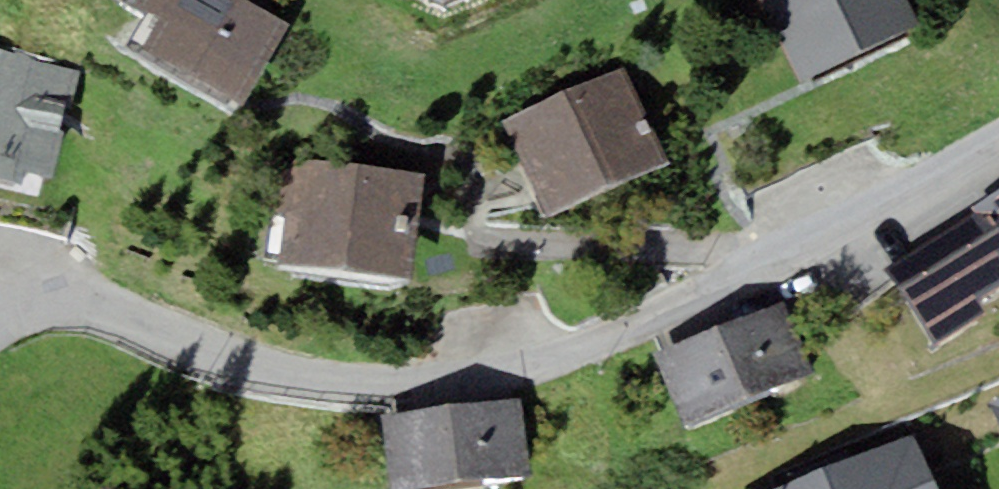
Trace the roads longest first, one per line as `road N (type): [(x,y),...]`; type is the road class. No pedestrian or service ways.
road 1 (residential): [(0,313),(51,299),(95,308),(243,371),(327,384),(472,385),(607,351),(998,134)]

